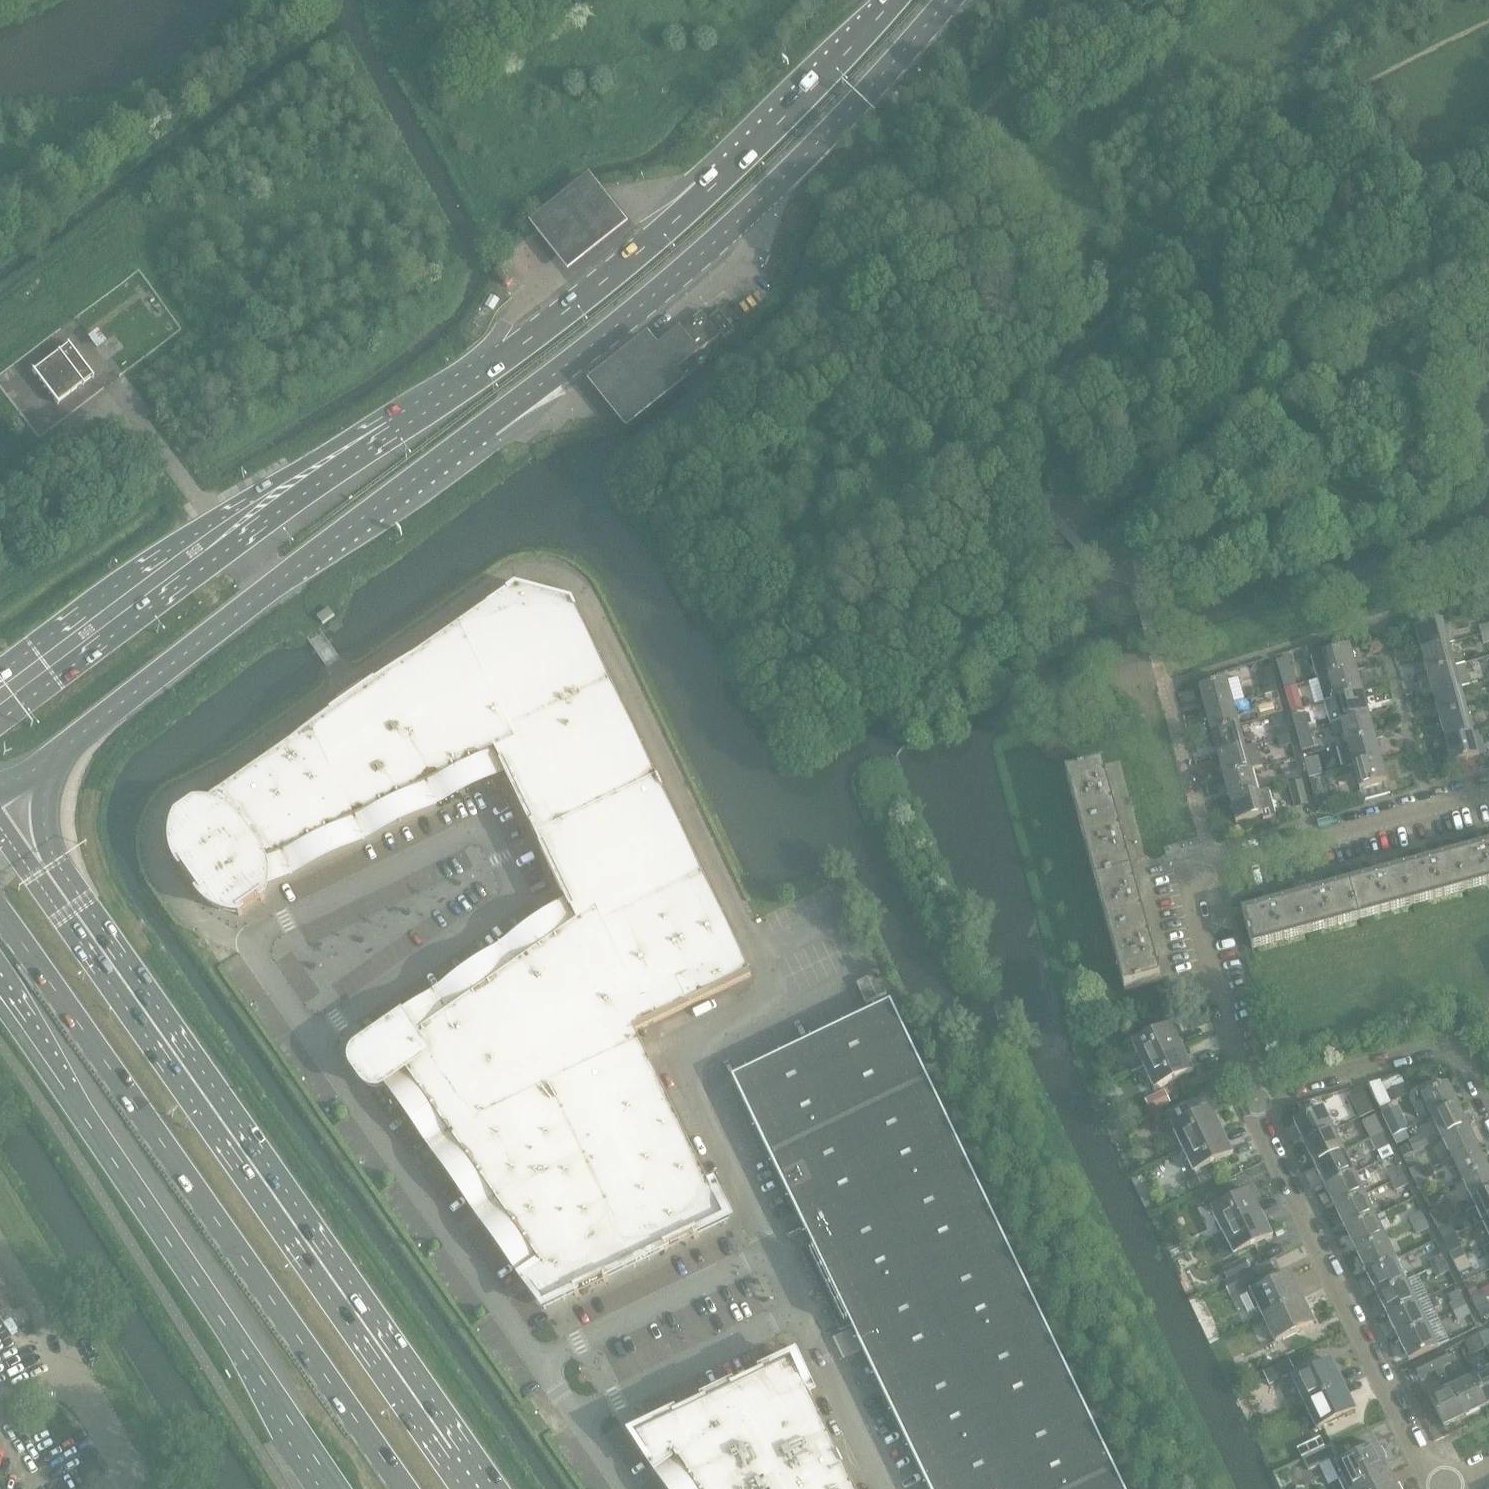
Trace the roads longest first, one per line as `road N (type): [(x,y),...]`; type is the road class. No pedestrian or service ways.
road 1 (residential): [(885,1488),(689,1076),(703,1052),(786,1012),(577,588),(550,574),(510,578),(227,775),(164,804),(154,857),(182,908),(252,944)]
road 2 (primary): [(480,1488),(0,806)]
road 3 (primary): [(0,915),(405,1488)]
road 4 (primary): [(504,357),(262,522),(0,721)]
road 5 (primary): [(0,803),(490,424)]
road 6 (track): [(776,0),(649,145),(585,155),(490,217),(378,17),(378,0)]
road 7 (residential): [(313,1037),(504,904),(512,882),(493,842),(480,833),(461,837),(252,944)]
road 8 (residential): [(313,1037),(626,1488)]
road 9 (unclassified): [(1436,1488),(1249,1101)]
road 10 (primary): [(490,424),(771,191)]
road 11 (residential): [(1488,1119),(1452,1045),(1249,1101)]
road 12 (residential): [(1212,862),(1488,789)]
road 13 (primary): [(893,0),(705,193)]
road 14 (unclassified): [(1249,1101),(1186,869),(1212,862)]
road 15 (primary): [(771,191),(948,0)]
road 16 (primary): [(705,193),(504,357)]
road 17 (unclassified): [(144,1488),(66,1359),(0,1404)]

